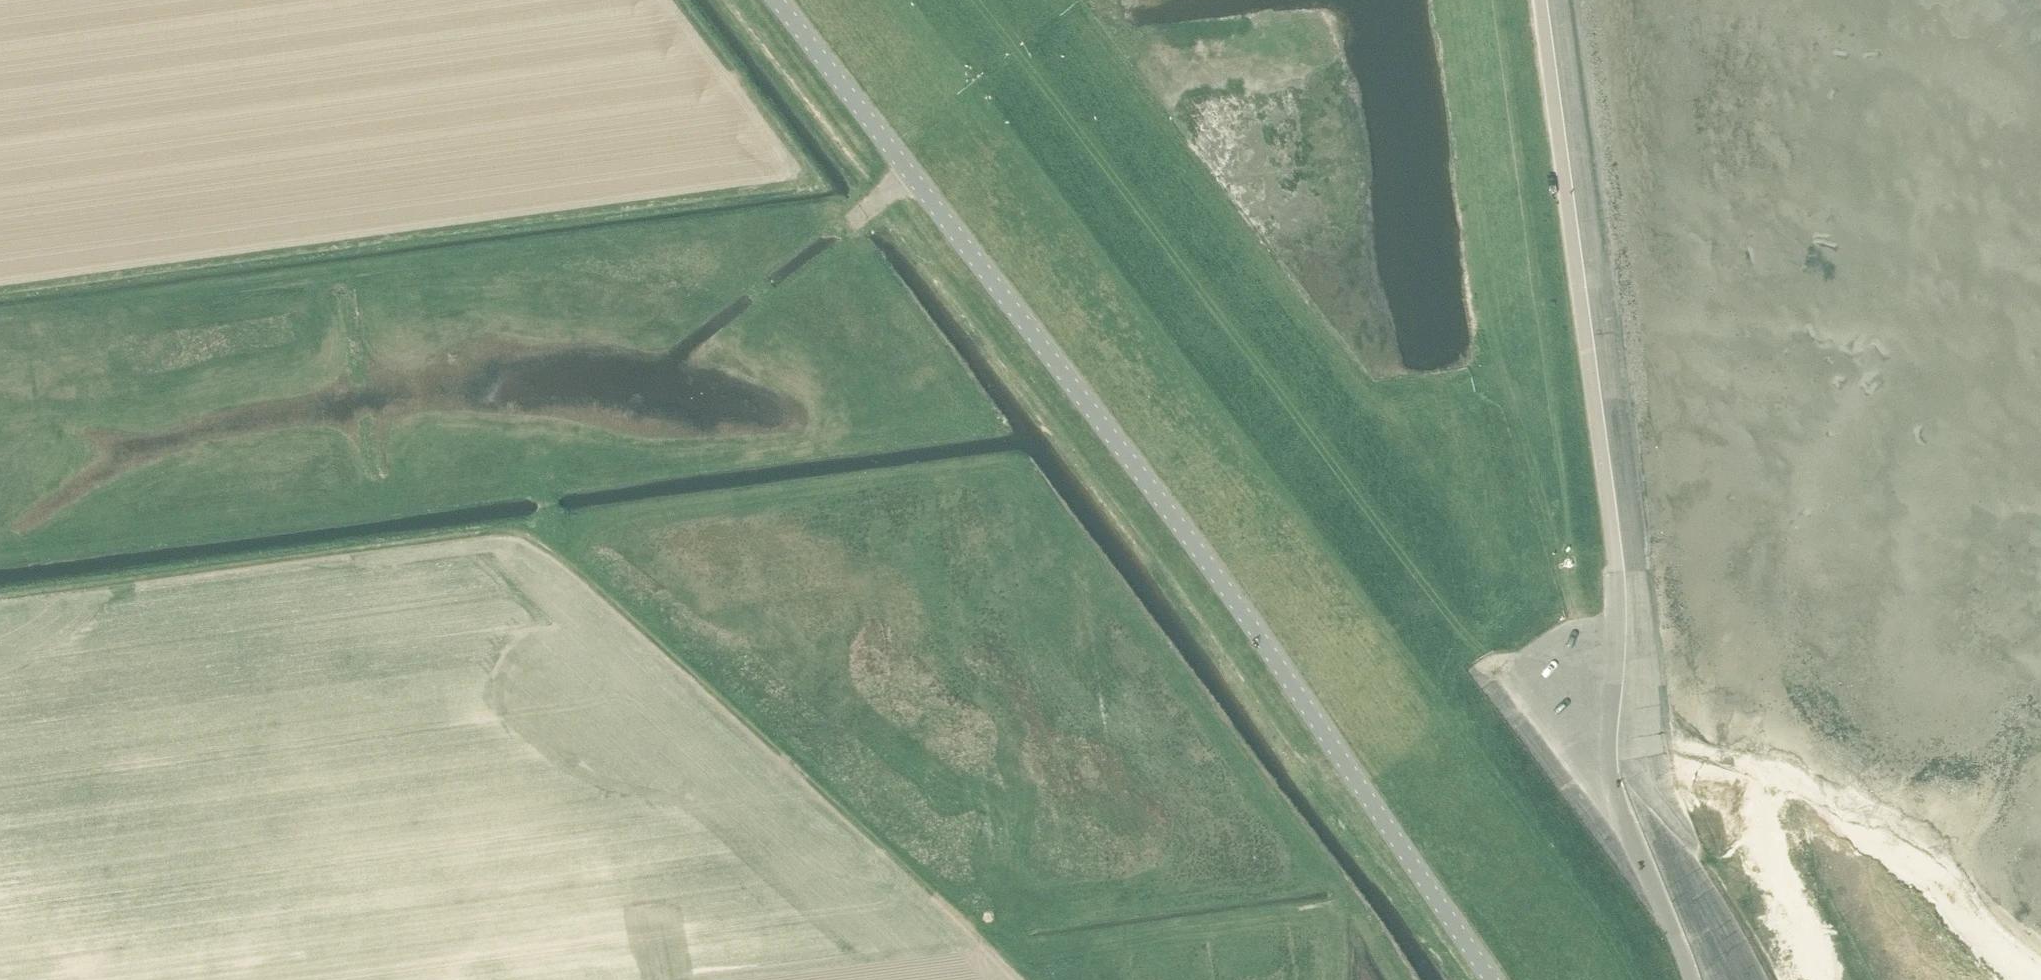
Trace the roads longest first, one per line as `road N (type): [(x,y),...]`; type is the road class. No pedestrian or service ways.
road 1 (unclassified): [(1491,979),(1201,561),(775,0)]
road 2 (unclassified): [(1692,979),(1615,778),(1618,563),(1541,0)]

